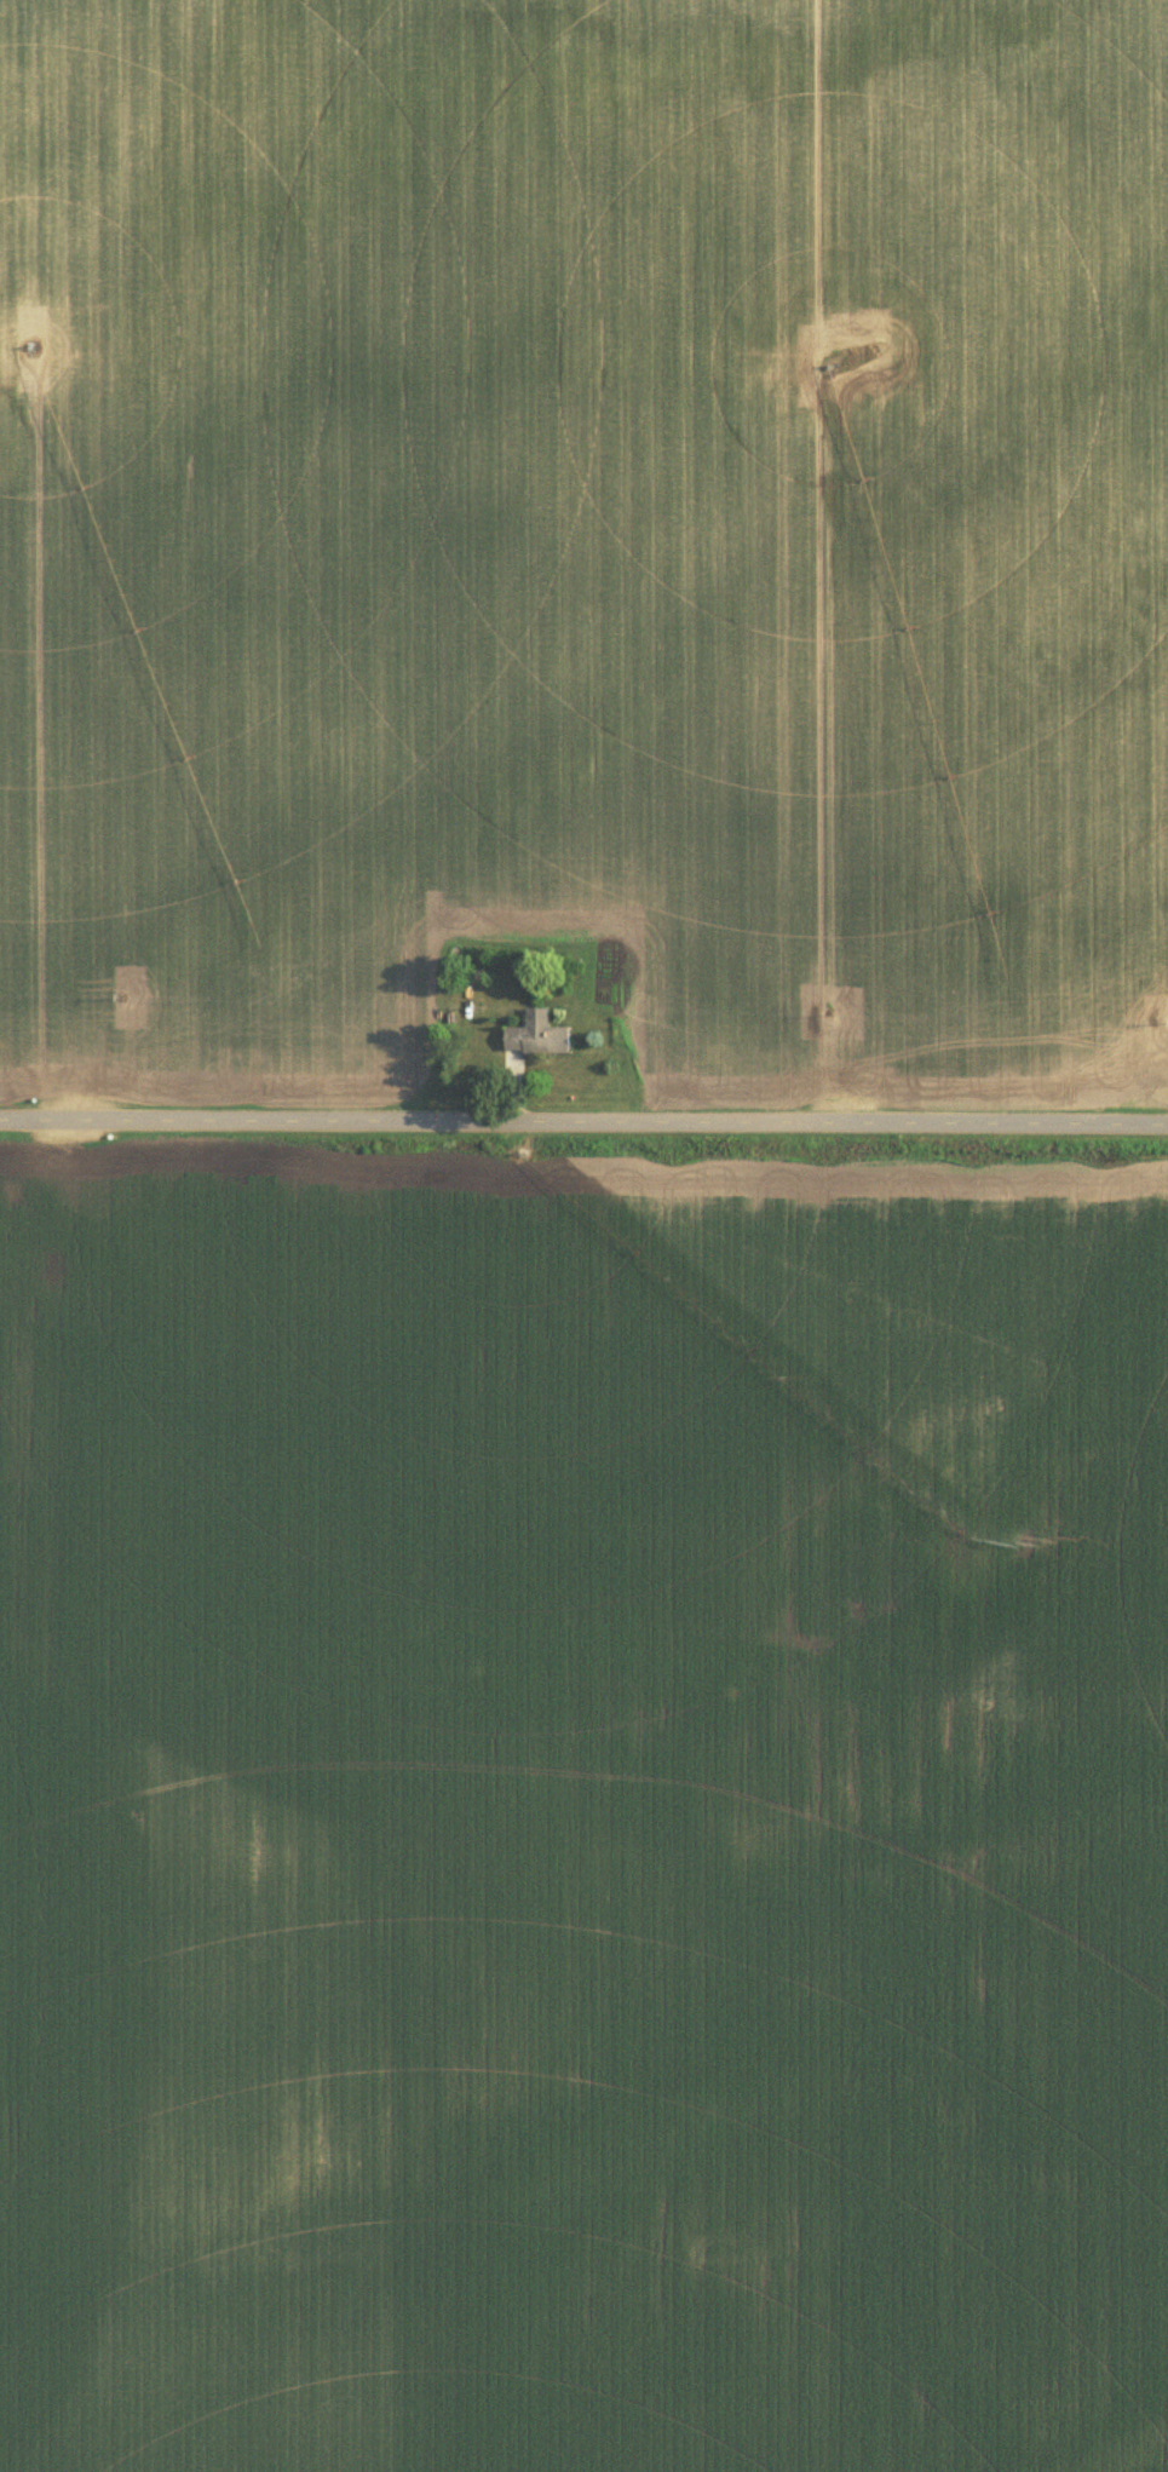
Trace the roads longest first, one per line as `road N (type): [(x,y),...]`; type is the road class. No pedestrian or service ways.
road 1 (residential): [(0,1118),(1167,1128)]

